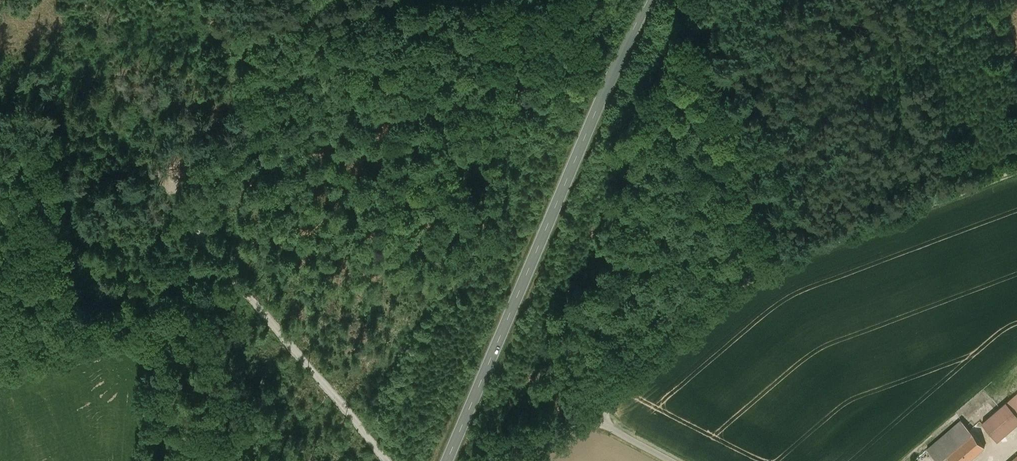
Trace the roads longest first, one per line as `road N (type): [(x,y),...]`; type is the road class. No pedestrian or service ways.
road 1 (secondary): [(447,460),(648,0)]
road 2 (track): [(389,460),(190,224)]
road 3 (unclassified): [(777,261),(676,0)]
road 4 (unclassified): [(777,261),(1016,168)]
road 5 (unclassified): [(594,410),(777,261)]

